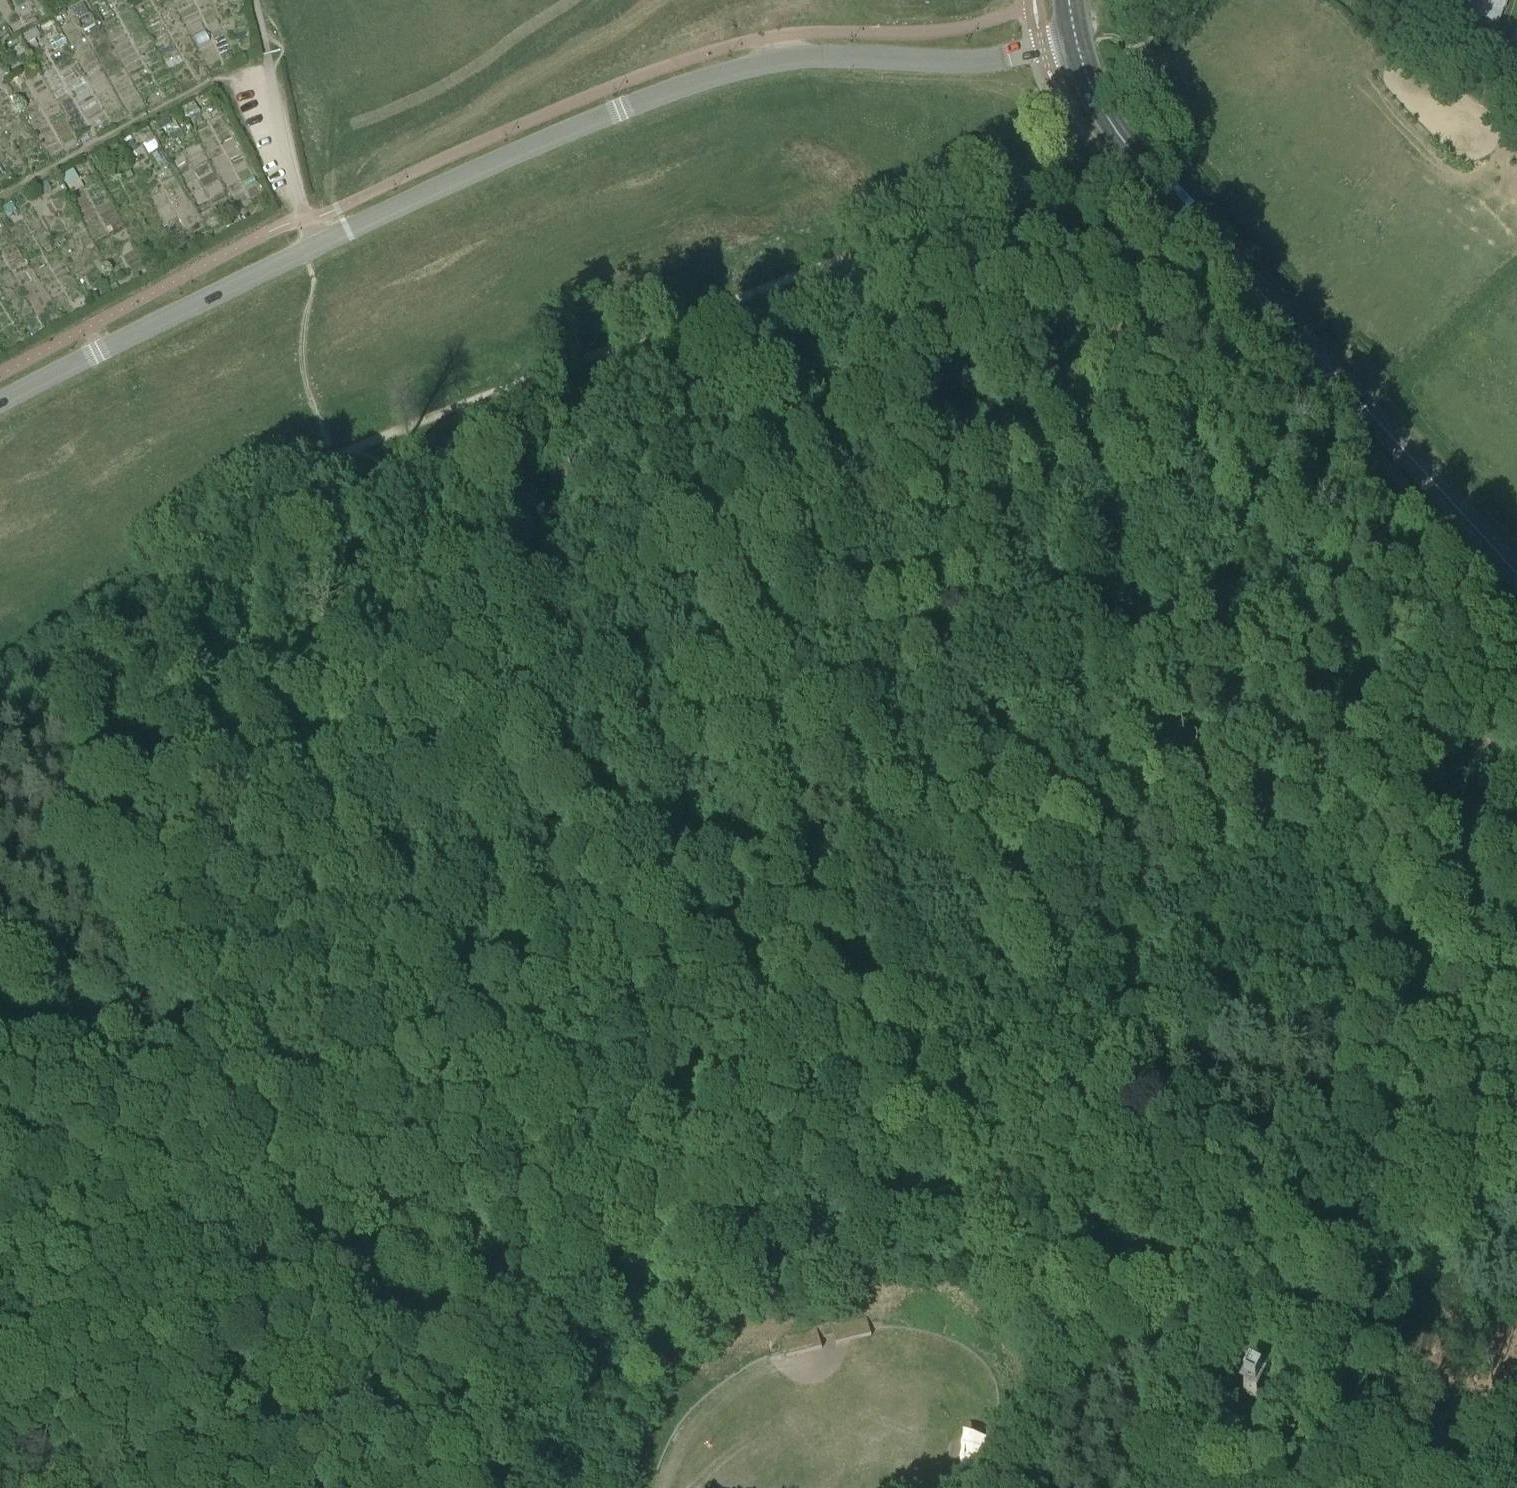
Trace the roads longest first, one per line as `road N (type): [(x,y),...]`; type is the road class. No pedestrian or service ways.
road 1 (track): [(1407,1031),(1283,937),(1186,843),(1116,741),(1067,621),(1006,575),(971,565),(866,578),(476,593),(287,576),(170,549)]
road 2 (track): [(493,1237),(566,1135),(713,828),(810,696),(835,669),(851,665),(877,587),(1000,348),(1031,212),(1009,196)]
road 3 (track): [(0,661),(301,468),(1009,196)]
road 4 (track): [(1516,1478),(1396,1483),(1331,1453),(1275,1414),(1292,1386),(1331,1364),(1356,1332),(1352,1285),(1325,1248),(1284,1227),(1236,1223),(1086,1158),(981,1073)]
road 5 (residential): [(318,244),(480,169),(732,71),(831,56),(973,62),(1076,39)]
road 6 (track): [(1031,212),(1112,249),(1262,416),(1315,491),(1423,614),(1516,789)]
road 7 (track): [(1027,1487),(1071,1400),(1074,1364),(1065,1332),(998,1276),(917,1263),(829,1278),(716,1326),(647,1386),(600,1487)]
road 8 (track): [(413,1217),(274,1021),(88,829),(69,750),(71,614)]
road 9 (tertiary): [(1516,573),(1130,149),(1089,84),(1076,39)]
road 10 (track): [(466,1250),(545,1216),(981,1073)]
road 11 (track): [(981,1073),(1267,1037),(1407,1031),(1516,1039)]
road 12 (track): [(981,1073),(923,994),(888,903),(860,797),(851,665)]
road 13 (track): [(478,1487),(163,1293)]
road 14 (residential): [(0,401),(318,244)]
road 15 (residential): [(254,0),(289,170),(318,244)]
road 16 (track): [(218,78),(0,197)]
road 17 (track): [(389,1273),(406,1291),(431,1296),(454,1285),(466,1250),(453,1226),(427,1215),(401,1223),(385,1260)]
road 18 (track): [(409,1292),(355,1409),(299,1487)]
road 19 (track): [(446,1290),(509,1424),(527,1487)]
road 20 (track): [(1086,1320),(1166,1240),(1236,1223)]
road 21 (track): [(1086,1320),(1086,1158)]
road 22 (track): [(1516,97),(1491,75),(1492,58),(1444,0)]

